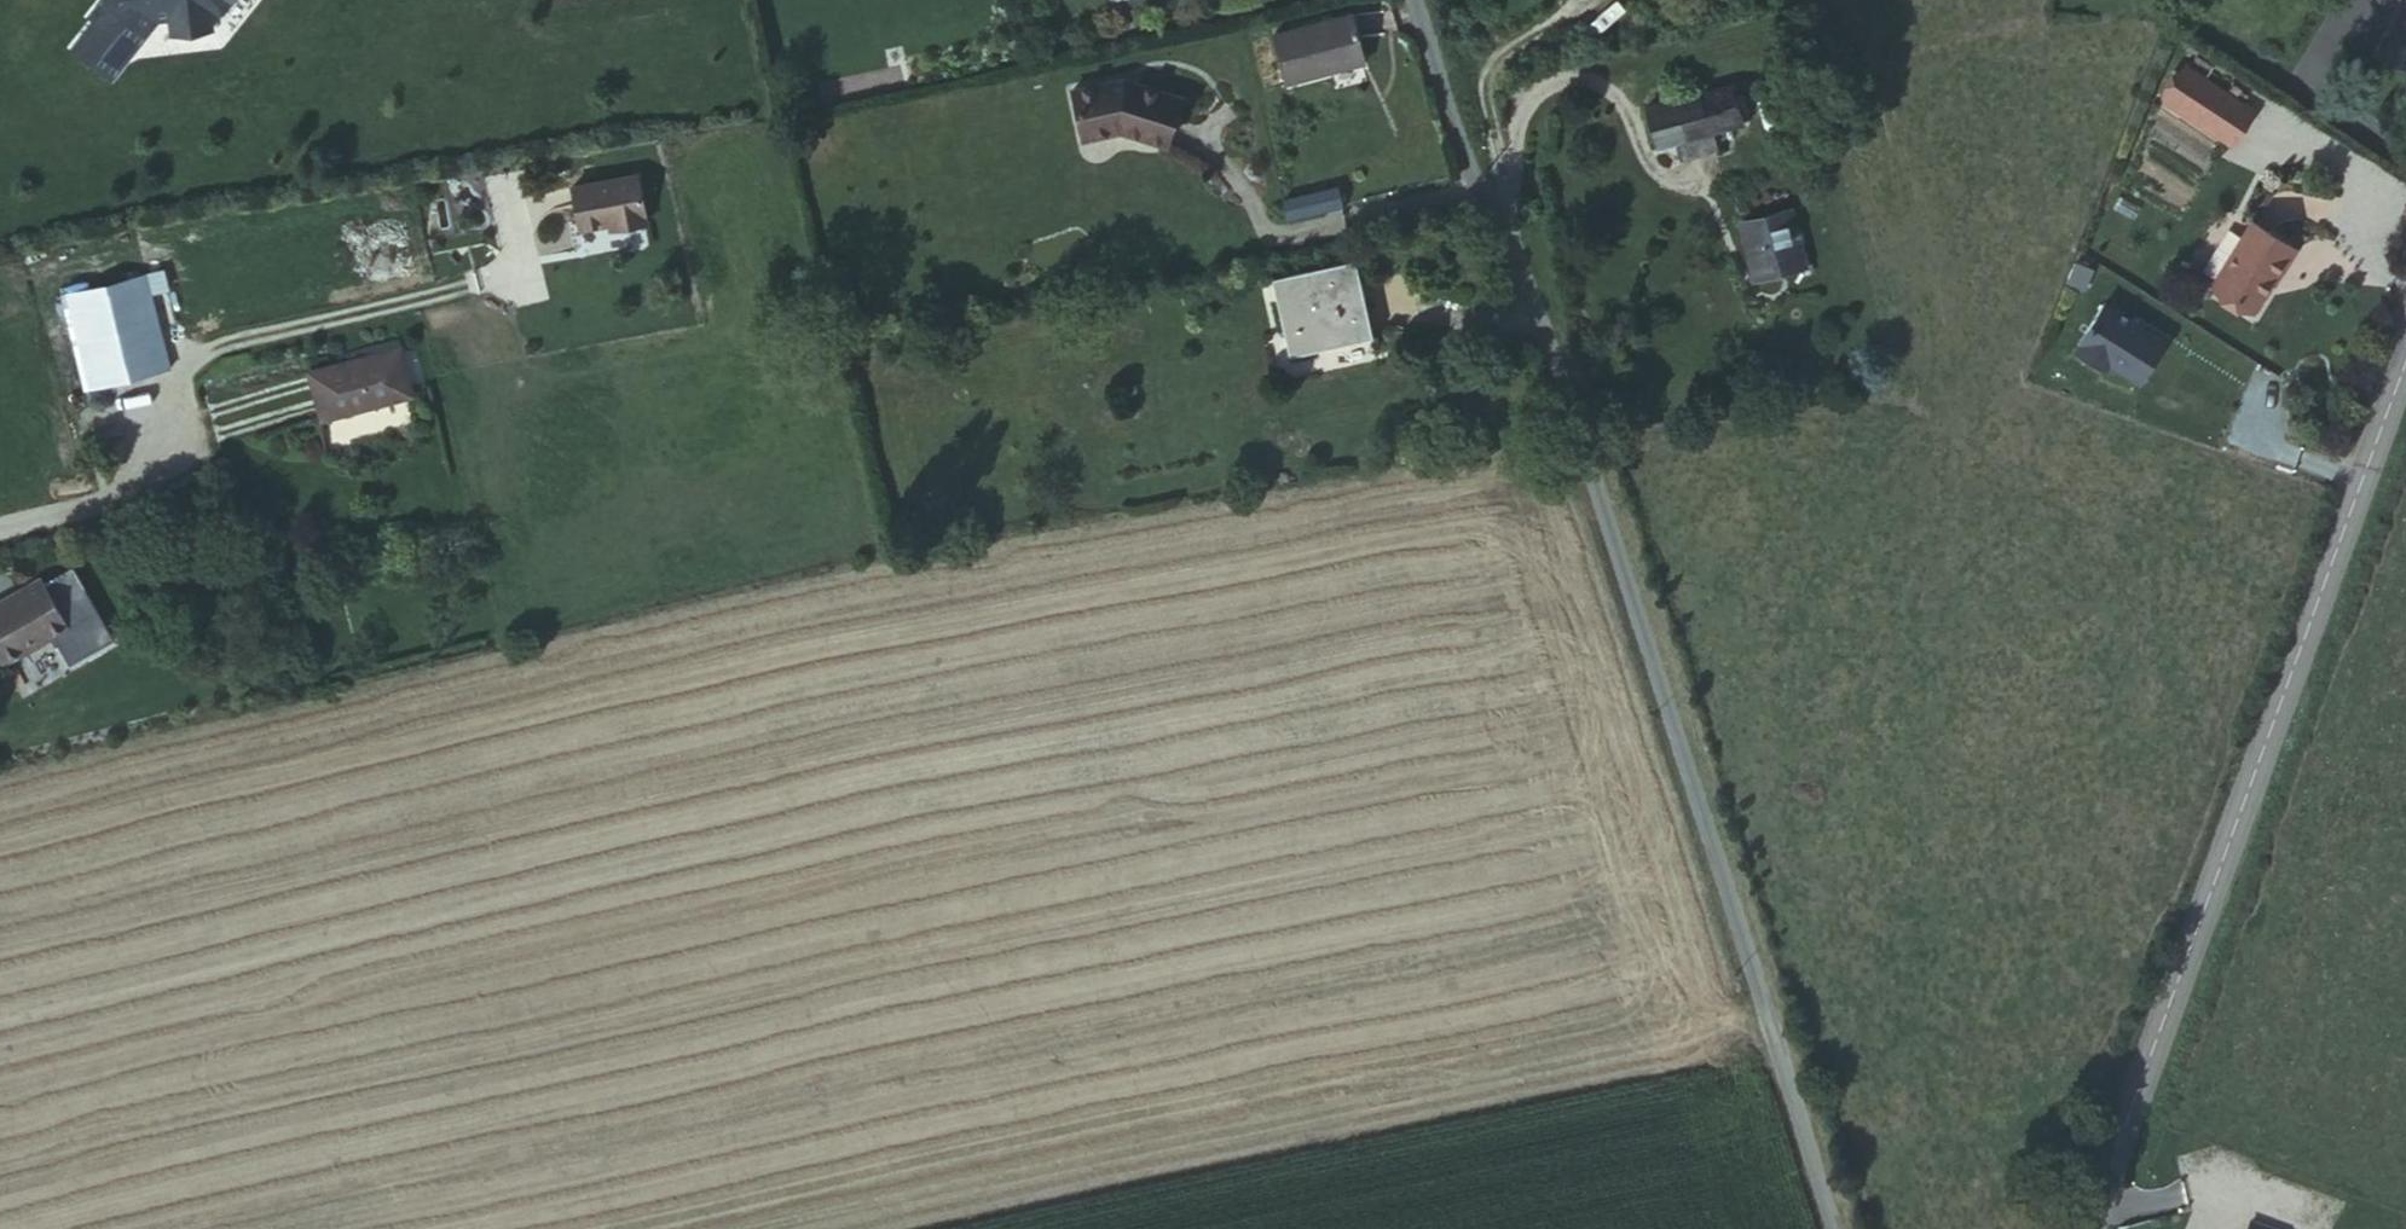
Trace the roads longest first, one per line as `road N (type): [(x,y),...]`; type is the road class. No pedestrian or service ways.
road 1 (residential): [(1493,220),(1571,400),(1835,1228)]
road 2 (tertiary): [(2085,1228),(2405,357)]
road 3 (residential): [(1493,220),(1530,101),(1550,86),(1588,82),(1608,91),(1659,173),(1695,178)]
road 4 (residential): [(1414,0),(1493,220)]
road 5 (residential): [(0,522),(107,494),(170,411)]

